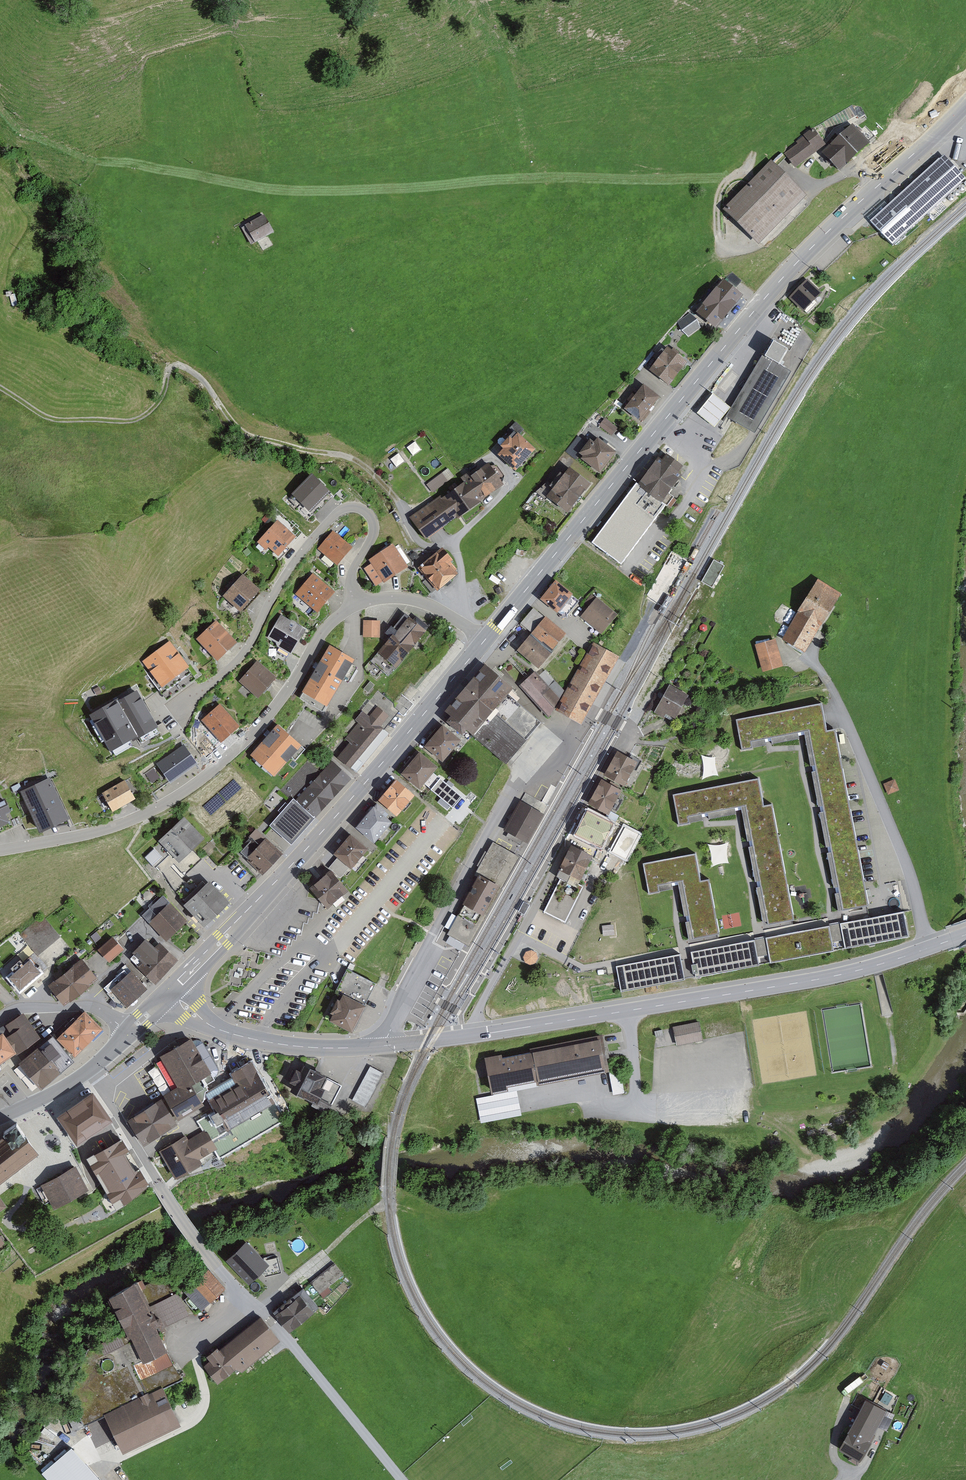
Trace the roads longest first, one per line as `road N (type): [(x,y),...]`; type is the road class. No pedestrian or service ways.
road 1 (track): [(0,105),(25,133),(96,161),(316,203),(368,254),(396,344),(396,447),(433,498),(405,517),(371,471),(346,456),(253,437),(177,365)]
road 2 (secondary): [(965,104),(782,279),(485,640)]
road 3 (secondary): [(485,640),(171,992)]
road 4 (secondary): [(475,1035),(828,977),(929,948)]
road 5 (residential): [(0,850),(142,816),(204,777),(251,735),(328,626),(357,600)]
road 6 (residential): [(182,707),(252,641),(325,524),(356,507),(374,525),(352,576),(357,600)]
road 7 (residential): [(387,1045),(433,934),(517,784),(547,753)]
road 8 (residential): [(620,741),(480,1007),(475,1035)]
road 9 (residential): [(929,948),(906,865),(813,660)]
road 10 (unclassified): [(101,1469),(198,1418),(203,1332),(245,1298)]
road 11 (unclassified): [(245,1298),(402,1479)]
road 12 (secondary): [(171,992),(201,1020),(233,1034),(300,1047),(387,1045)]
road 13 (track): [(657,611),(581,732)]
road 14 (unclassified): [(159,1185),(245,1298)]
road 15 (tertiary): [(129,1033),(84,1006),(28,1007),(0,1019)]
road 16 (residential): [(89,1071),(159,1185)]

